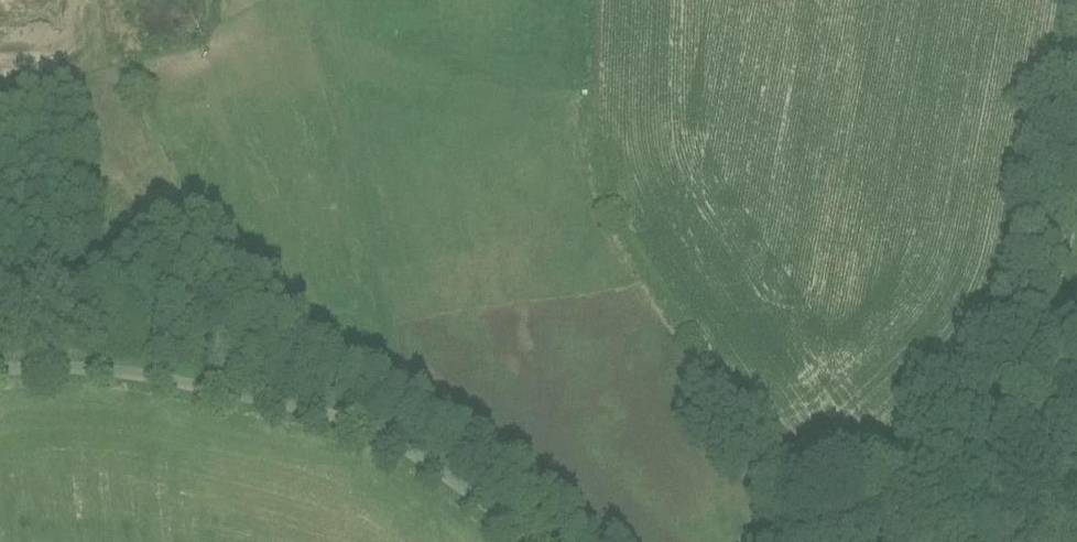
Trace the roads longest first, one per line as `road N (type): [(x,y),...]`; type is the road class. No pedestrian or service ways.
road 1 (residential): [(530,541),(379,437),(326,417),(98,372),(0,374)]
road 2 (residential): [(1076,335),(865,541)]

